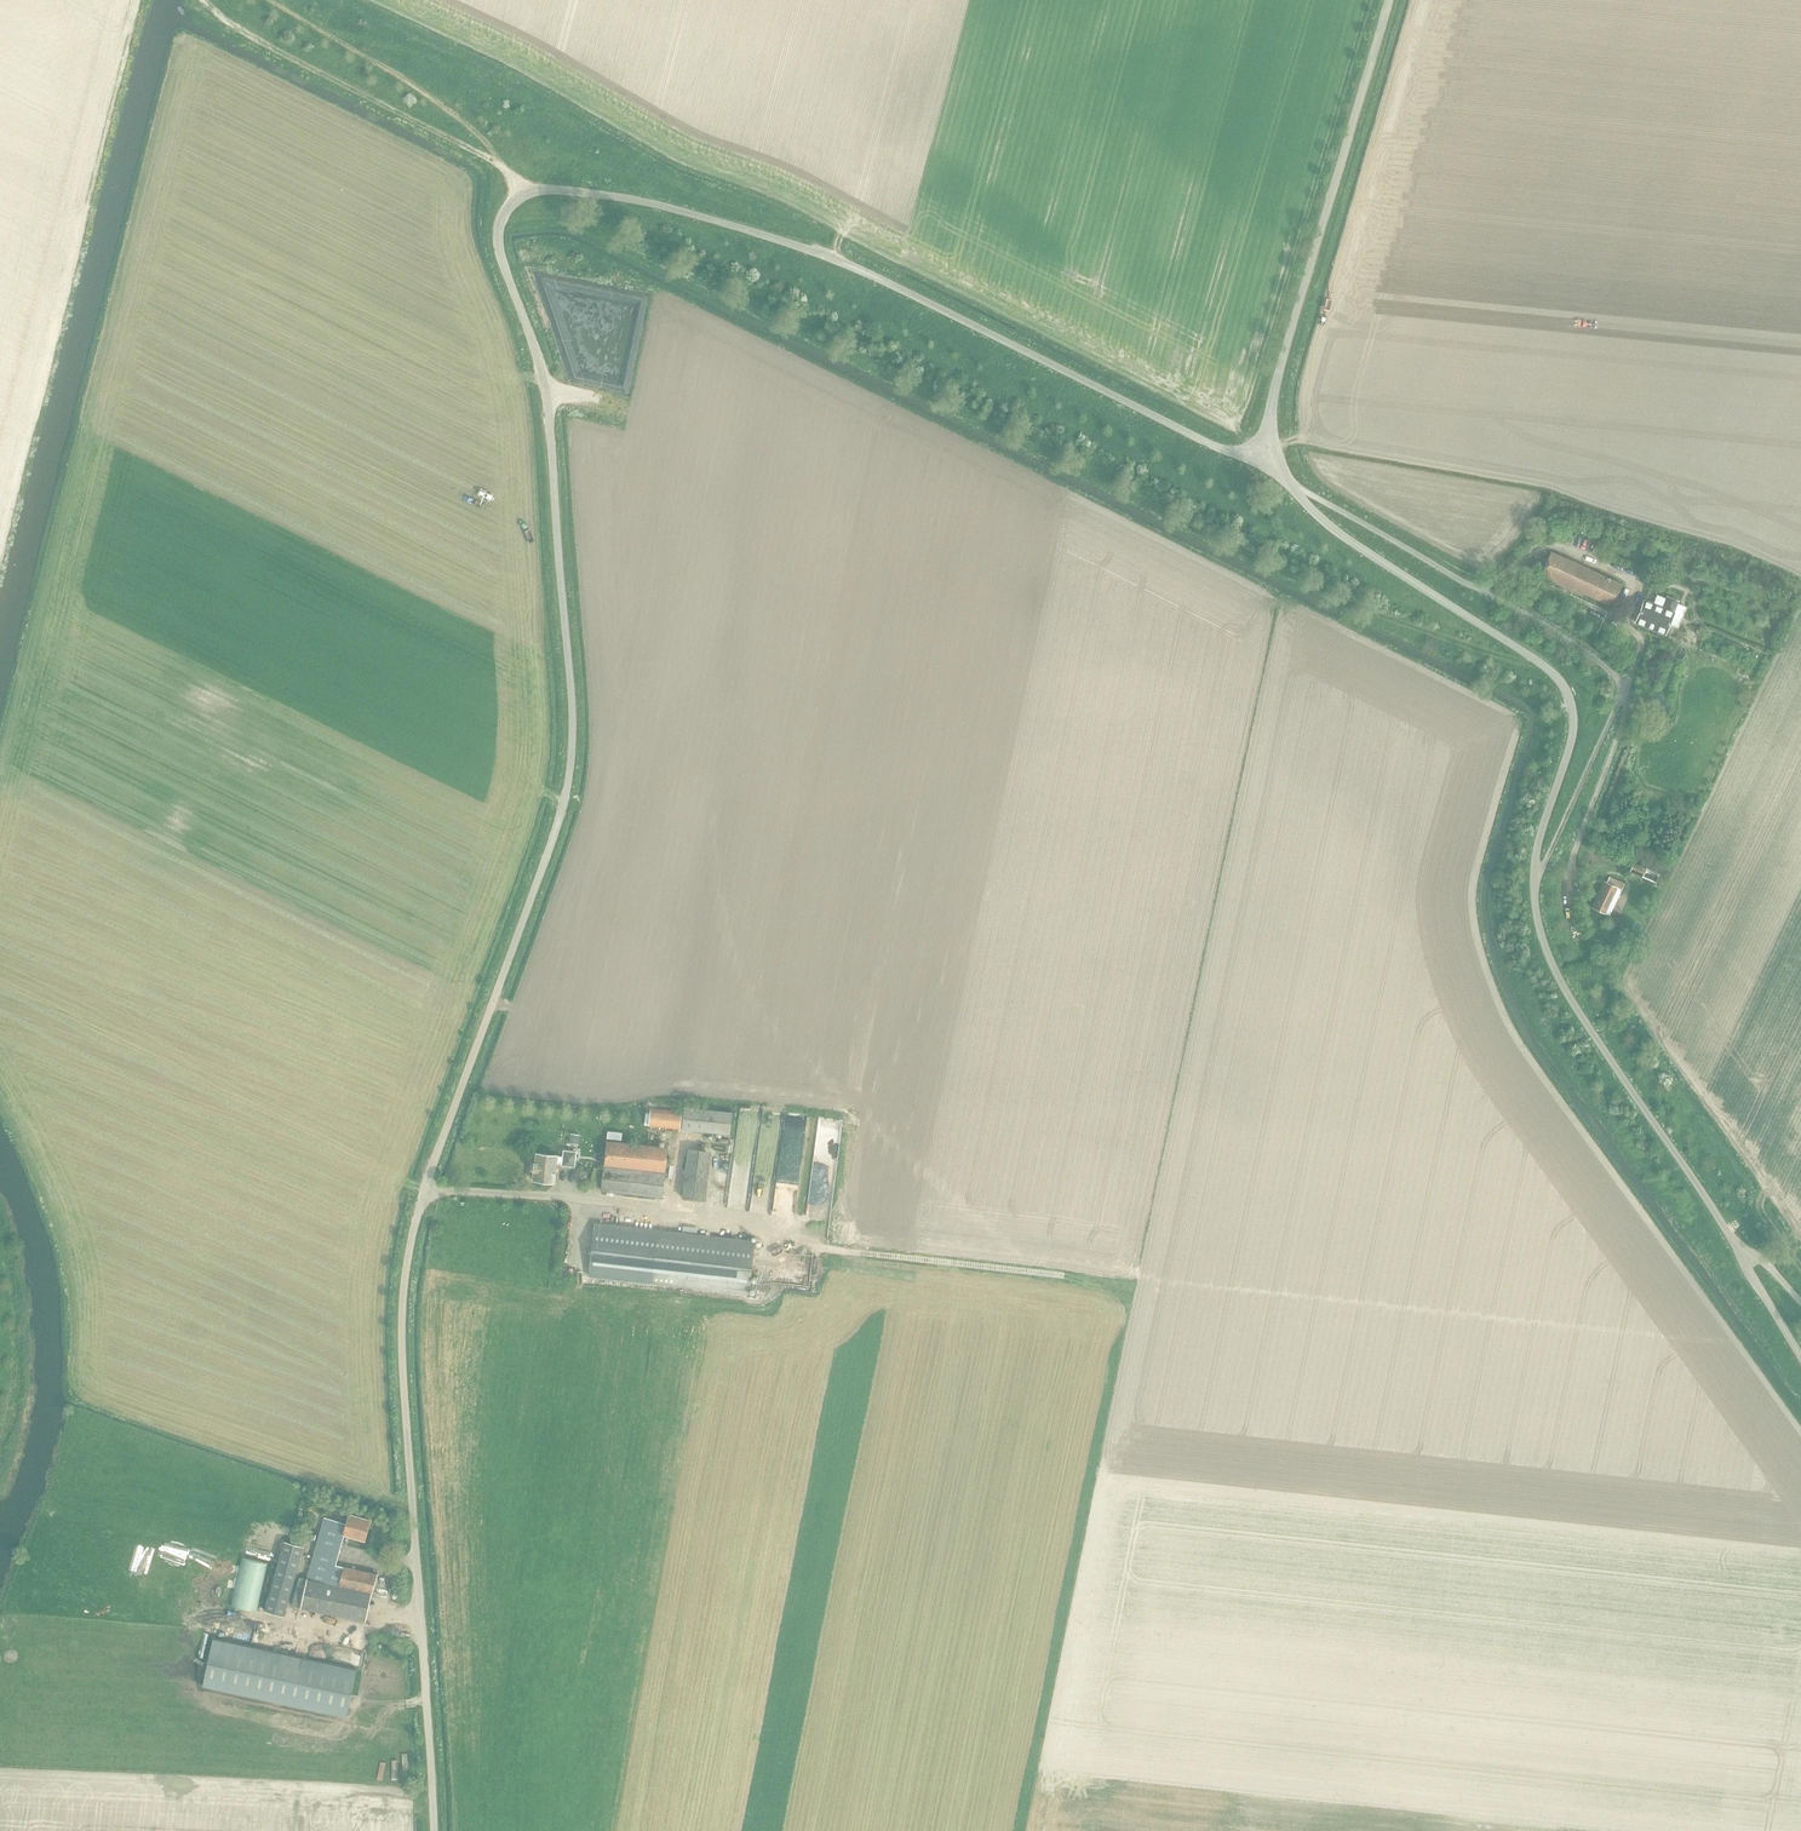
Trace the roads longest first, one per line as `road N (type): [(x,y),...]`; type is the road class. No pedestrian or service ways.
road 1 (unclassified): [(422,1830),(385,1357),(404,1223),(561,811),(571,745),(544,401),(494,235),(499,210),(518,191)]
road 2 (track): [(499,168),(518,191),(575,225),(1493,671),(1535,658)]
road 3 (unclassified): [(1258,461),(845,262),(655,203),(518,191)]
road 4 (unclassified): [(1534,879),(1623,694),(1619,681),(1546,626),(1290,486)]
road 5 (unclassified): [(1534,879),(1572,734),(1571,701),(1559,677),(1341,536),(1290,486)]
road 6 (unclassified): [(1258,461),(1388,0)]
road 7 (unclassified): [(1736,1246),(1550,962),(1534,879)]
road 8 (track): [(204,0),(499,168)]
road 9 (track): [(265,0),(429,92),(472,126),(499,168)]
road 10 (track): [(84,201),(134,0)]
road 11 (unclassified): [(1800,1361),(1736,1246)]

